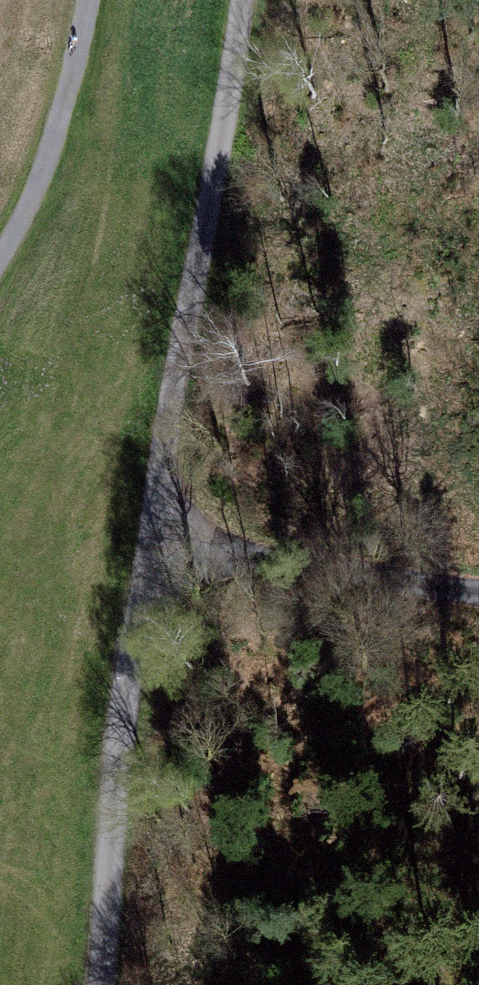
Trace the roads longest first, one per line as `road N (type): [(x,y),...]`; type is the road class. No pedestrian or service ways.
road 1 (track): [(152,561),(244,0)]
road 2 (track): [(98,984),(117,748),(152,561)]
road 3 (track): [(152,561),(478,546)]
road 4 (track): [(0,273),(67,120),(103,0)]

